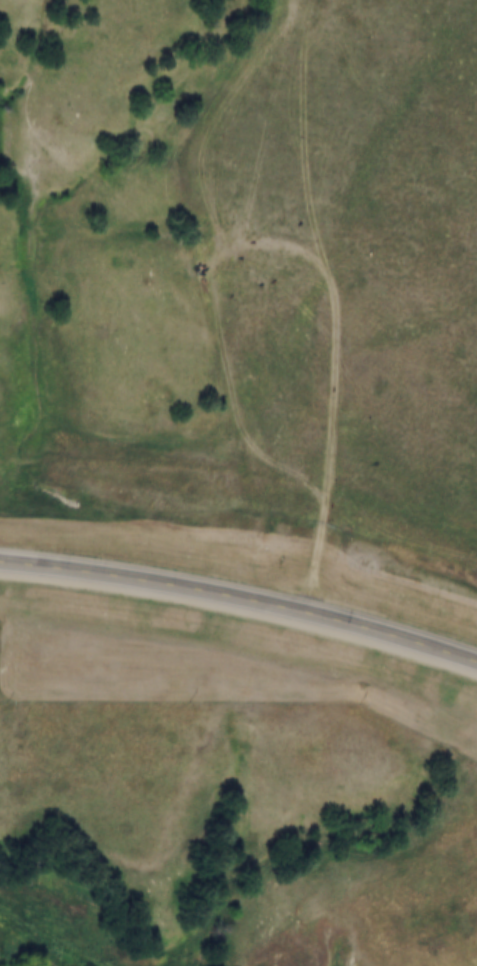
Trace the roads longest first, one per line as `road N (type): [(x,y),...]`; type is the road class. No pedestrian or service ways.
road 1 (track): [(307,620),(333,515),(340,409),(341,291),(321,47),(333,0)]
road 2 (secondary): [(476,667),(222,599),(0,567)]
road 3 (track): [(179,234),(225,265),(297,261),(339,270)]

